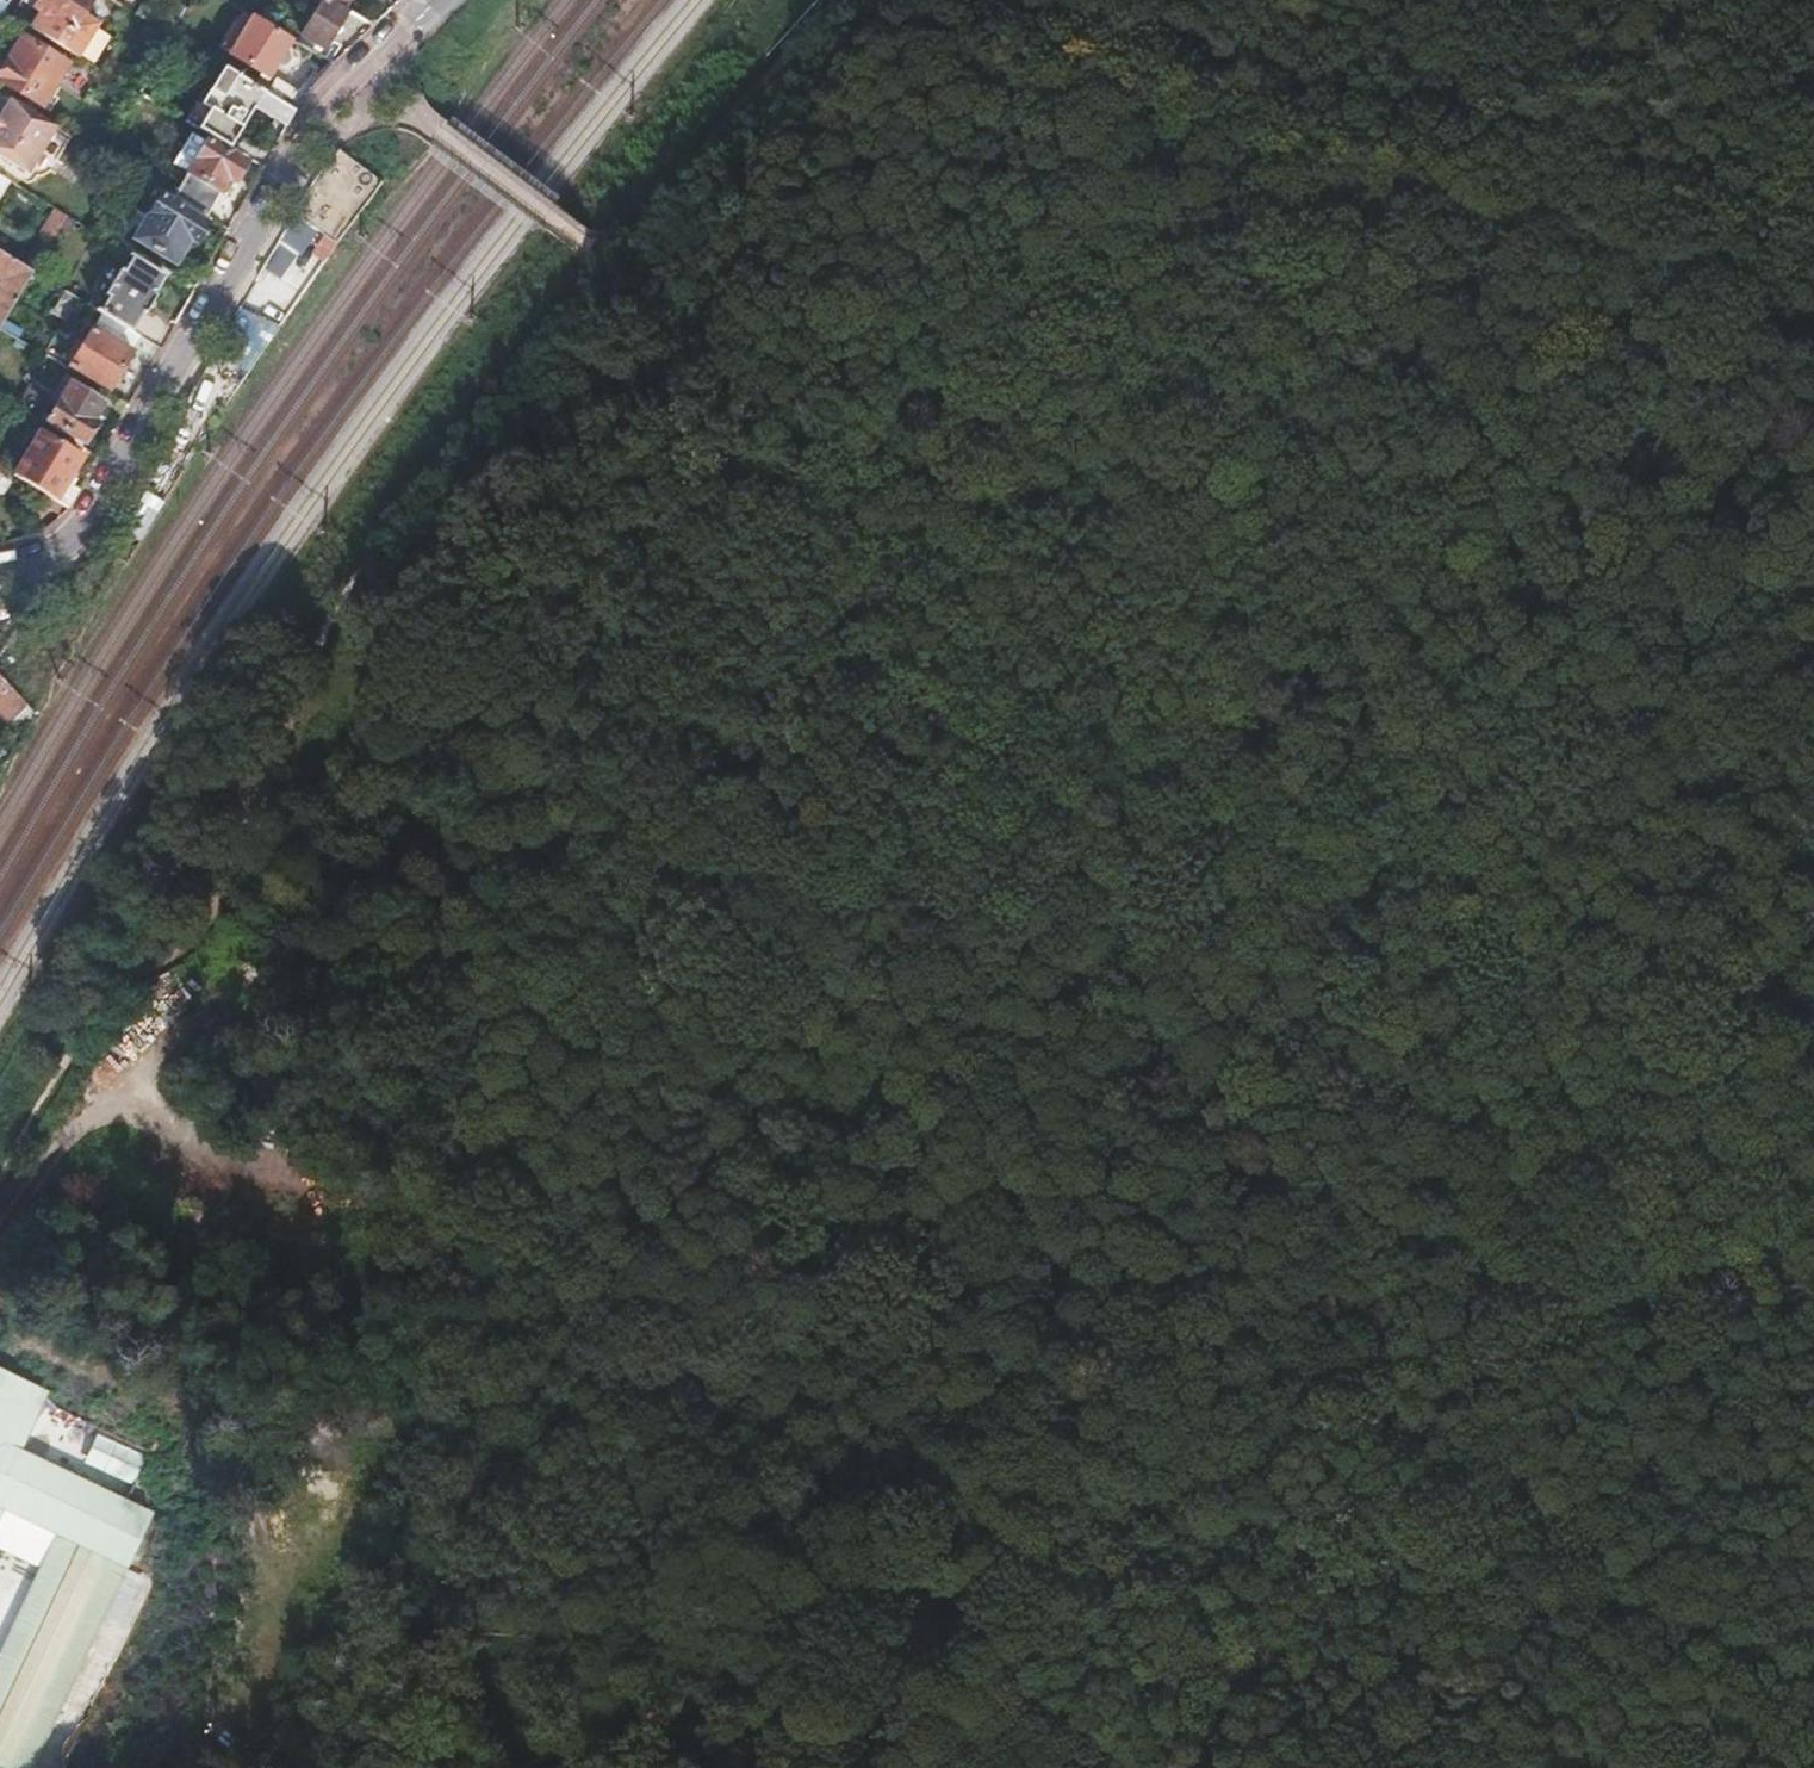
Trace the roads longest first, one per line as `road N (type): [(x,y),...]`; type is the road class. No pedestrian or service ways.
road 1 (residential): [(429,0),(335,106),(80,531),(62,550),(0,573)]

